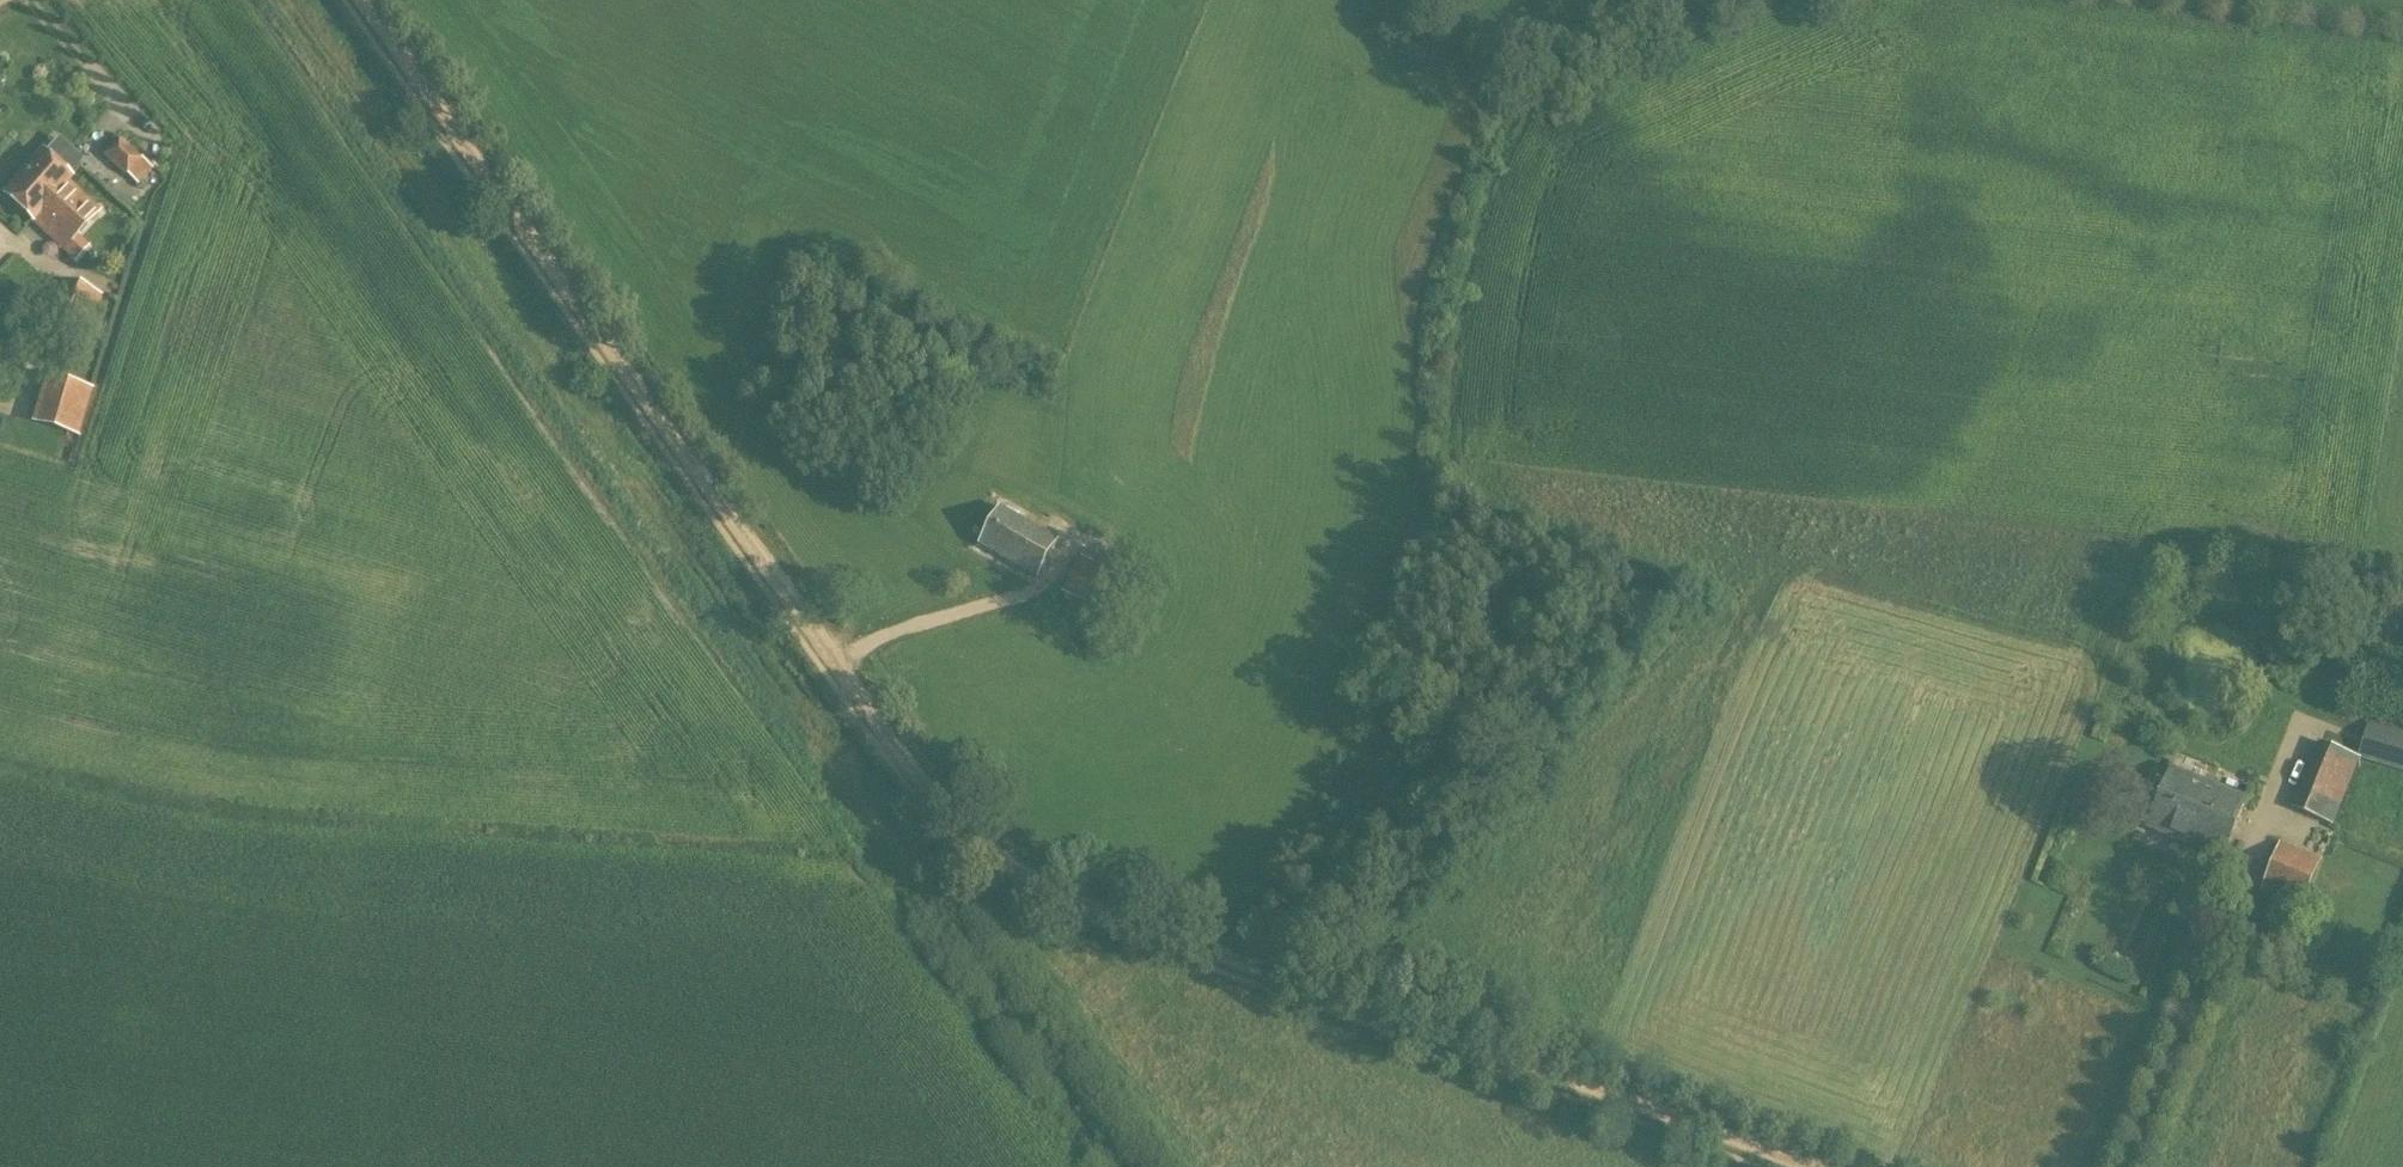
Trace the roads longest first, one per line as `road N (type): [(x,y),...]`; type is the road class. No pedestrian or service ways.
road 1 (track): [(365,0),(931,790),(983,845),(1065,895),(1263,974),(1799,1166)]

